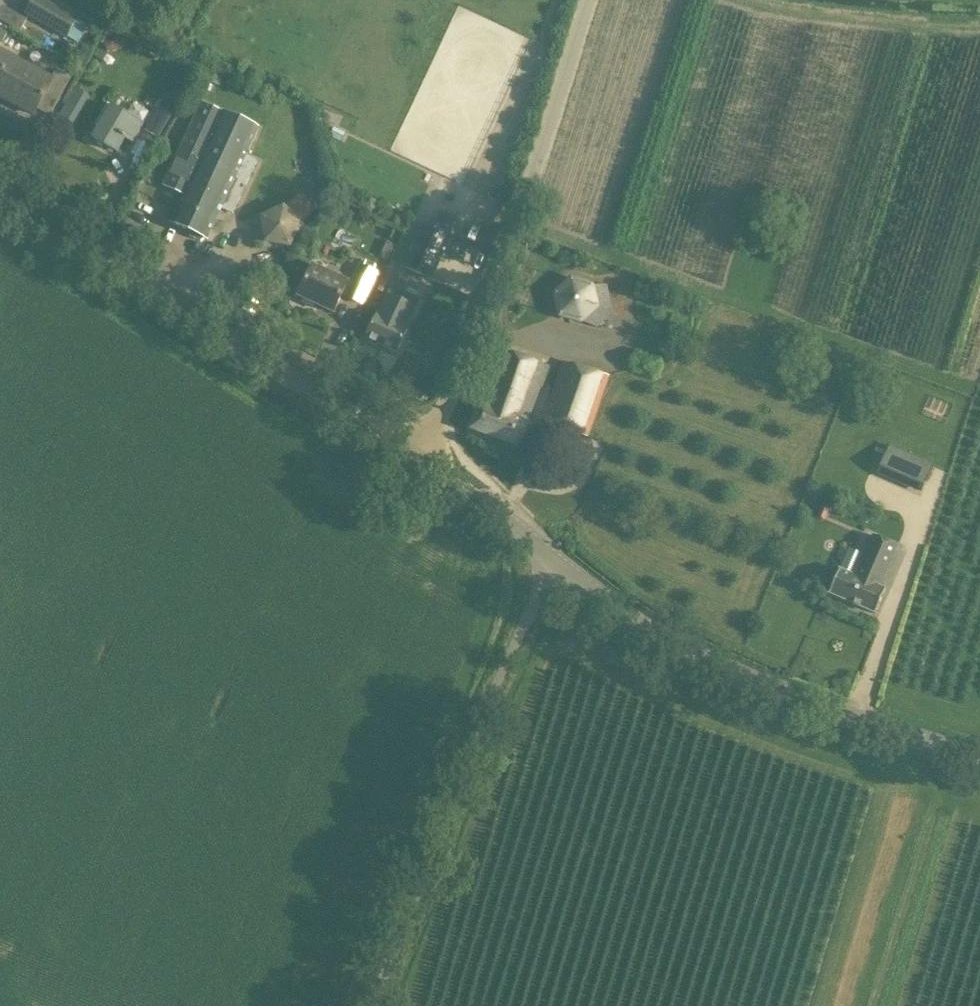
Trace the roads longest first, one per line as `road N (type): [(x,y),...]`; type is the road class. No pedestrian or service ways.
road 1 (tertiary): [(426,456),(0,193)]
road 2 (unclassified): [(426,456),(525,204),(591,0)]
road 3 (unclassified): [(367,1005),(487,704),(558,566)]
road 4 (tertiary): [(979,760),(709,660),(558,566)]
road 5 (track): [(870,1005),(936,800)]
road 6 (tertiary): [(558,566),(426,456)]

